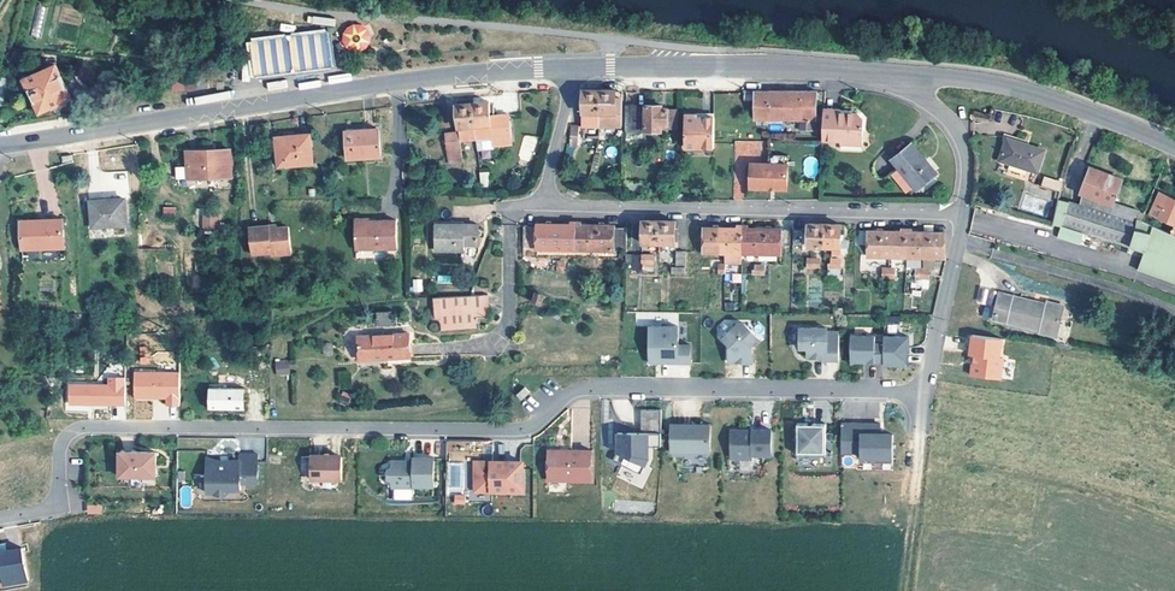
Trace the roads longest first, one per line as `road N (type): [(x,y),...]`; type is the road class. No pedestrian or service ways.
road 1 (residential): [(0,518),(54,503),(63,439),(88,426),(515,430),(579,388),(924,392)]
road 2 (secondary): [(576,66),(389,85),(0,146)]
road 3 (residential): [(963,215),(546,210)]
road 4 (secondary): [(610,65),(915,69)]
road 5 (secondary): [(915,69),(1038,90),(1174,144)]
road 6 (residential): [(963,215),(924,392)]
road 7 (residential): [(915,69),(916,86),(964,145),(963,215)]
road 8 (residential): [(576,66),(546,210)]

